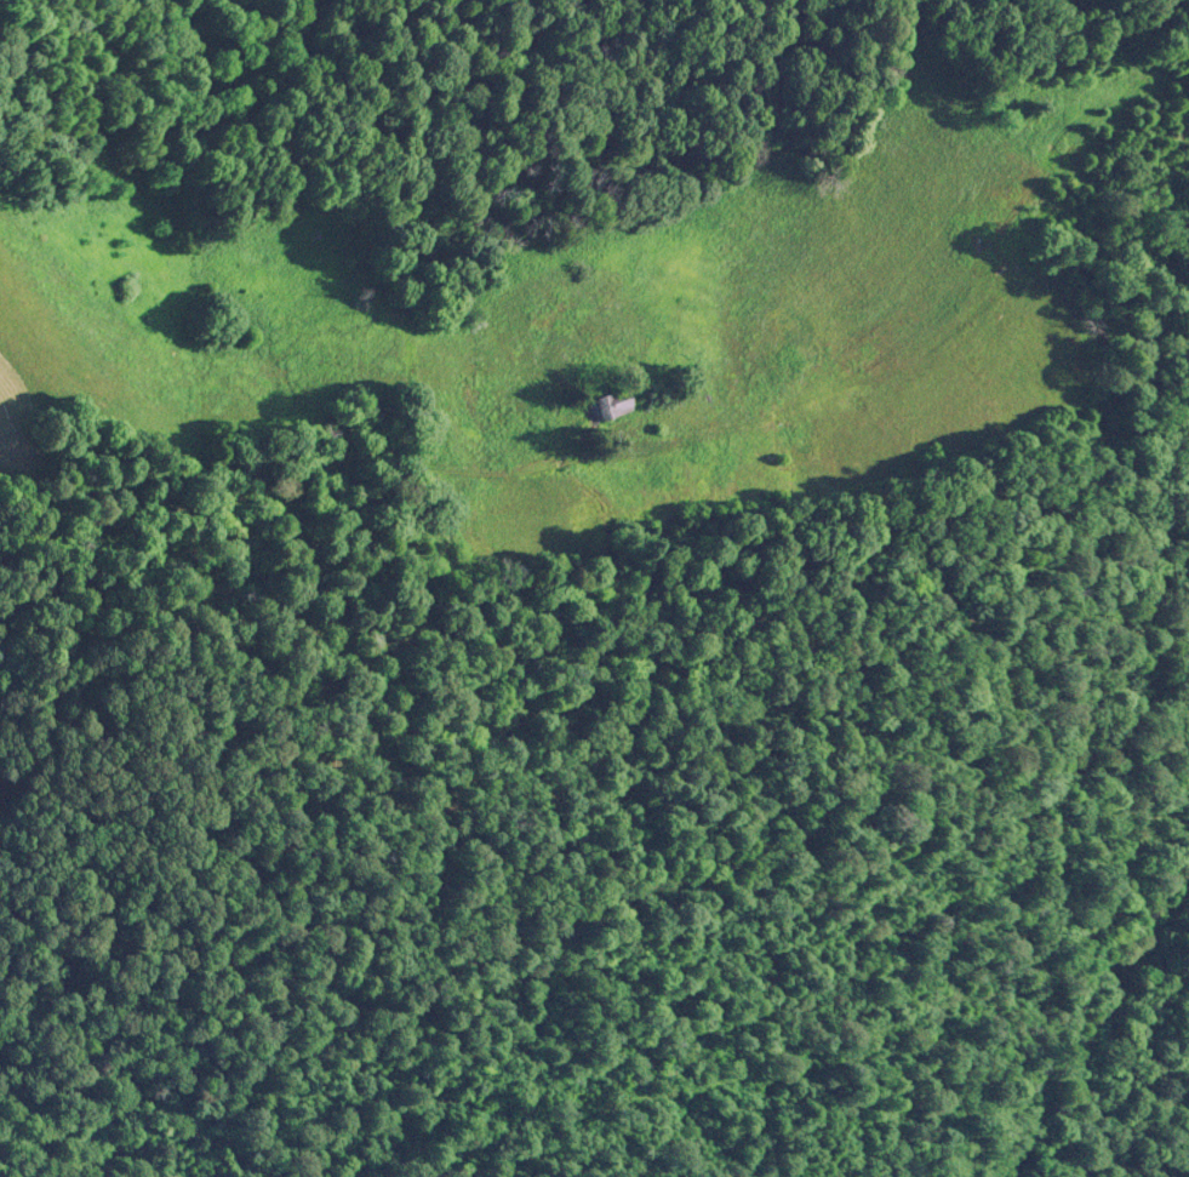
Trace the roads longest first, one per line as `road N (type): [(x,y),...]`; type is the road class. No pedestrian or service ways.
road 1 (residential): [(862,375),(598,447),(262,467),(11,381),(0,366)]

